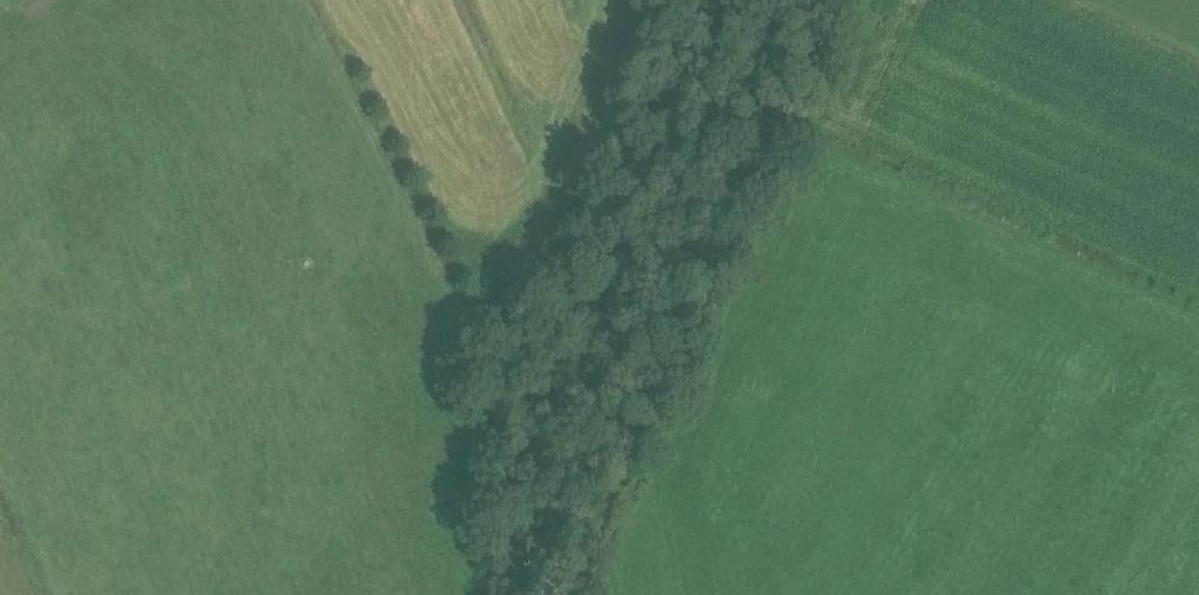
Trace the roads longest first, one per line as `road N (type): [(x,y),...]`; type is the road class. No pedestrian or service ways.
road 1 (track): [(803,0),(585,511),(582,594)]

